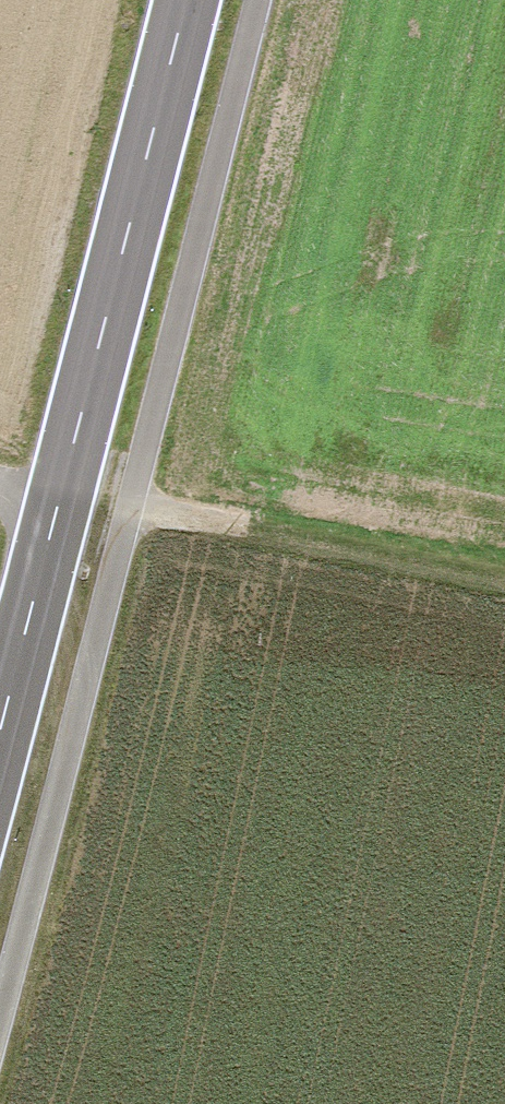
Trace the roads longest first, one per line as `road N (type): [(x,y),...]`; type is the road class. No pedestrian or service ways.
road 1 (track): [(0,964),(255,0)]
road 2 (secondary): [(0,720),(185,0)]
road 3 (track): [(504,583),(60,496)]

